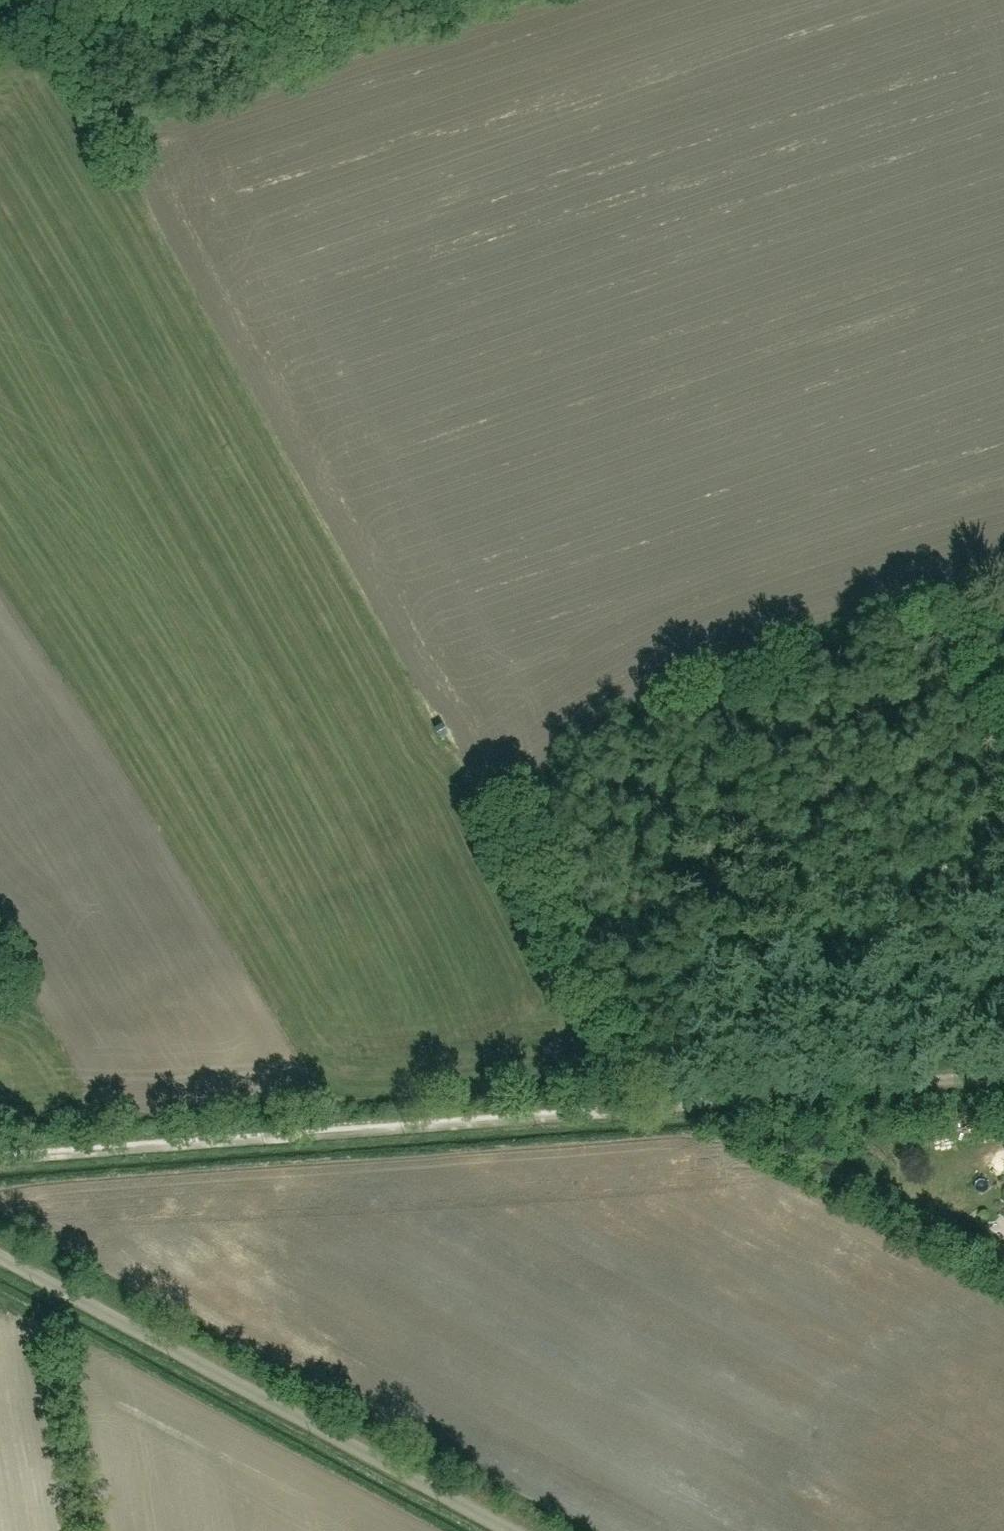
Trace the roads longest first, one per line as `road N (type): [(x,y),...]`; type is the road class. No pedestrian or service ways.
road 1 (residential): [(543,1530),(0,1239)]

